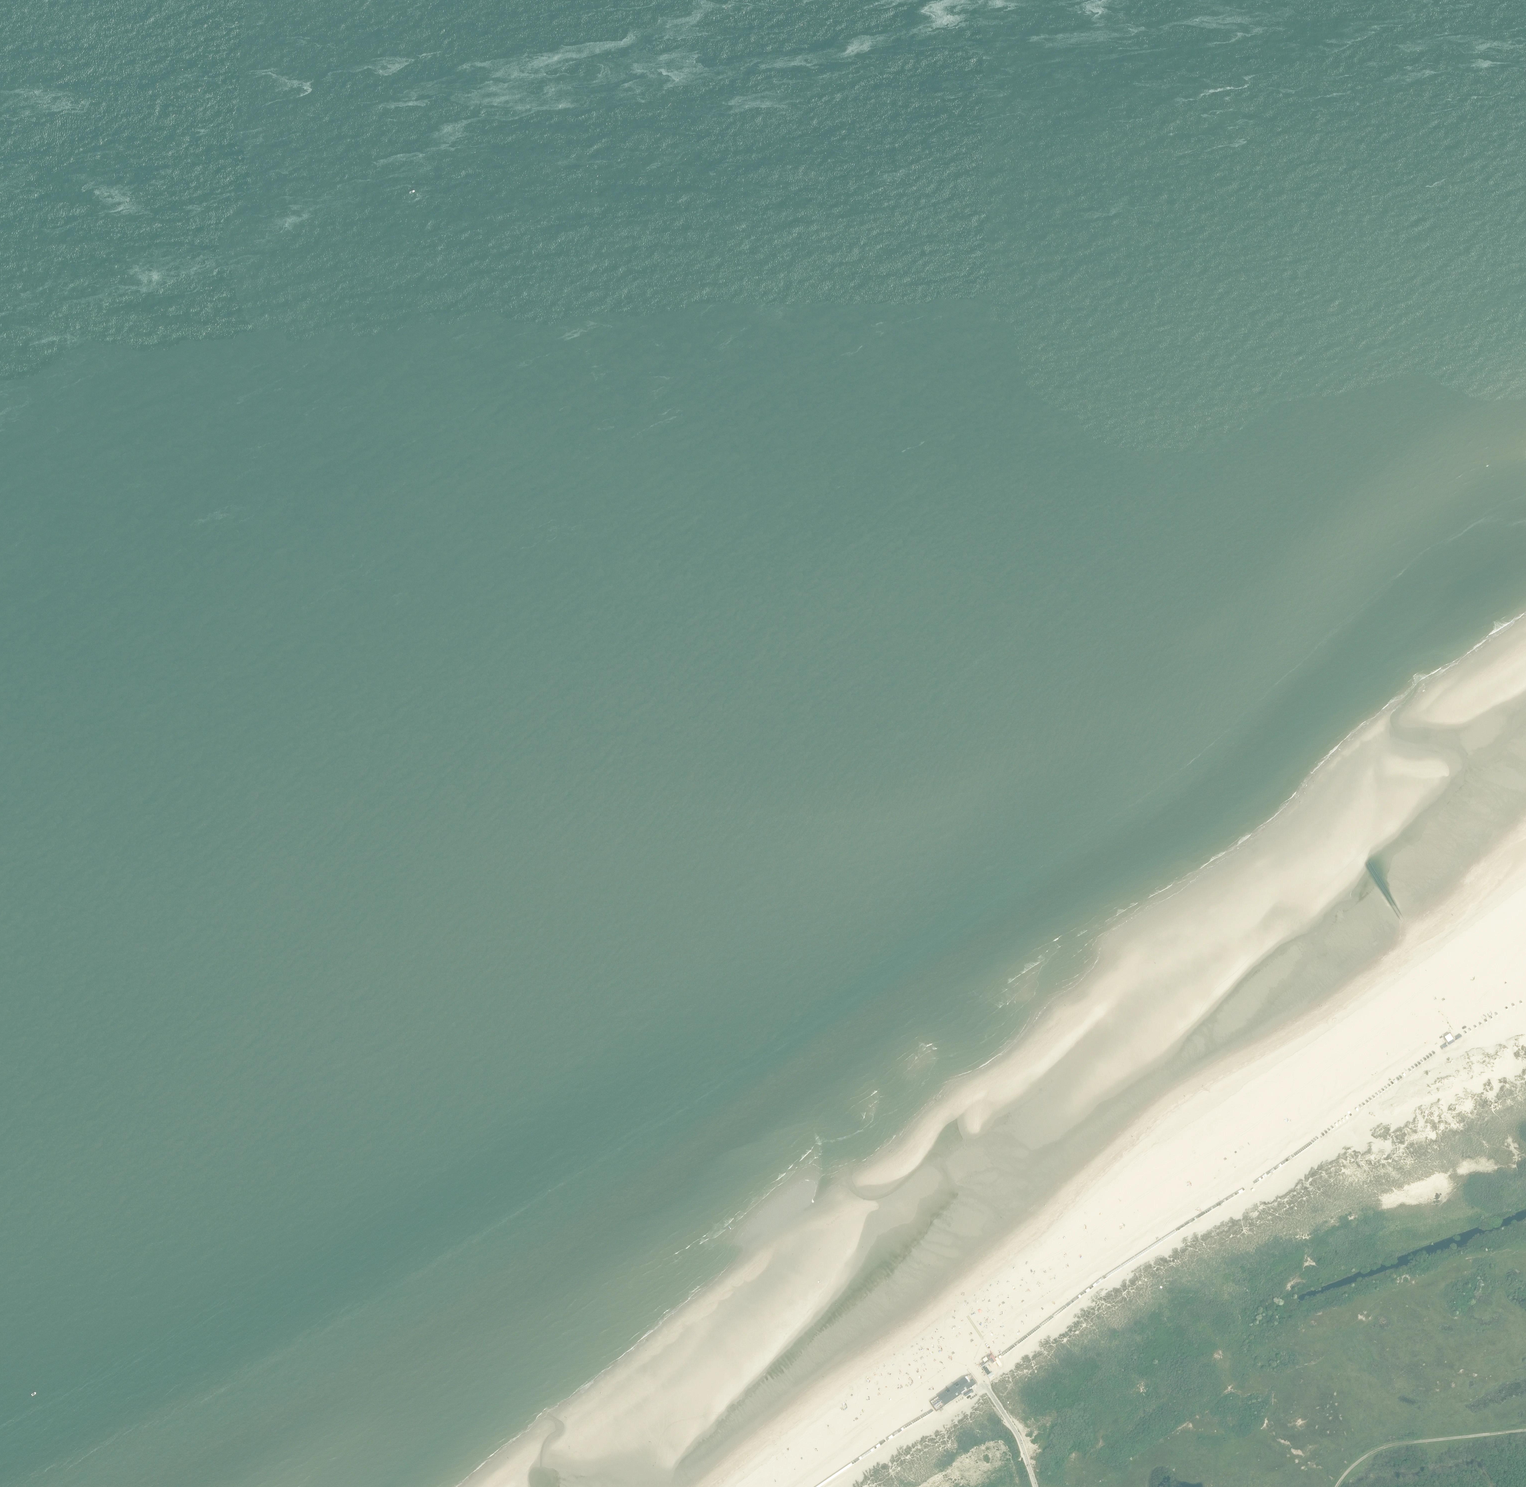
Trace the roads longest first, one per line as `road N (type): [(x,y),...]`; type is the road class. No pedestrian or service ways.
road 1 (track): [(1525,1429),(1395,1444),(1355,1463),(1335,1486)]

